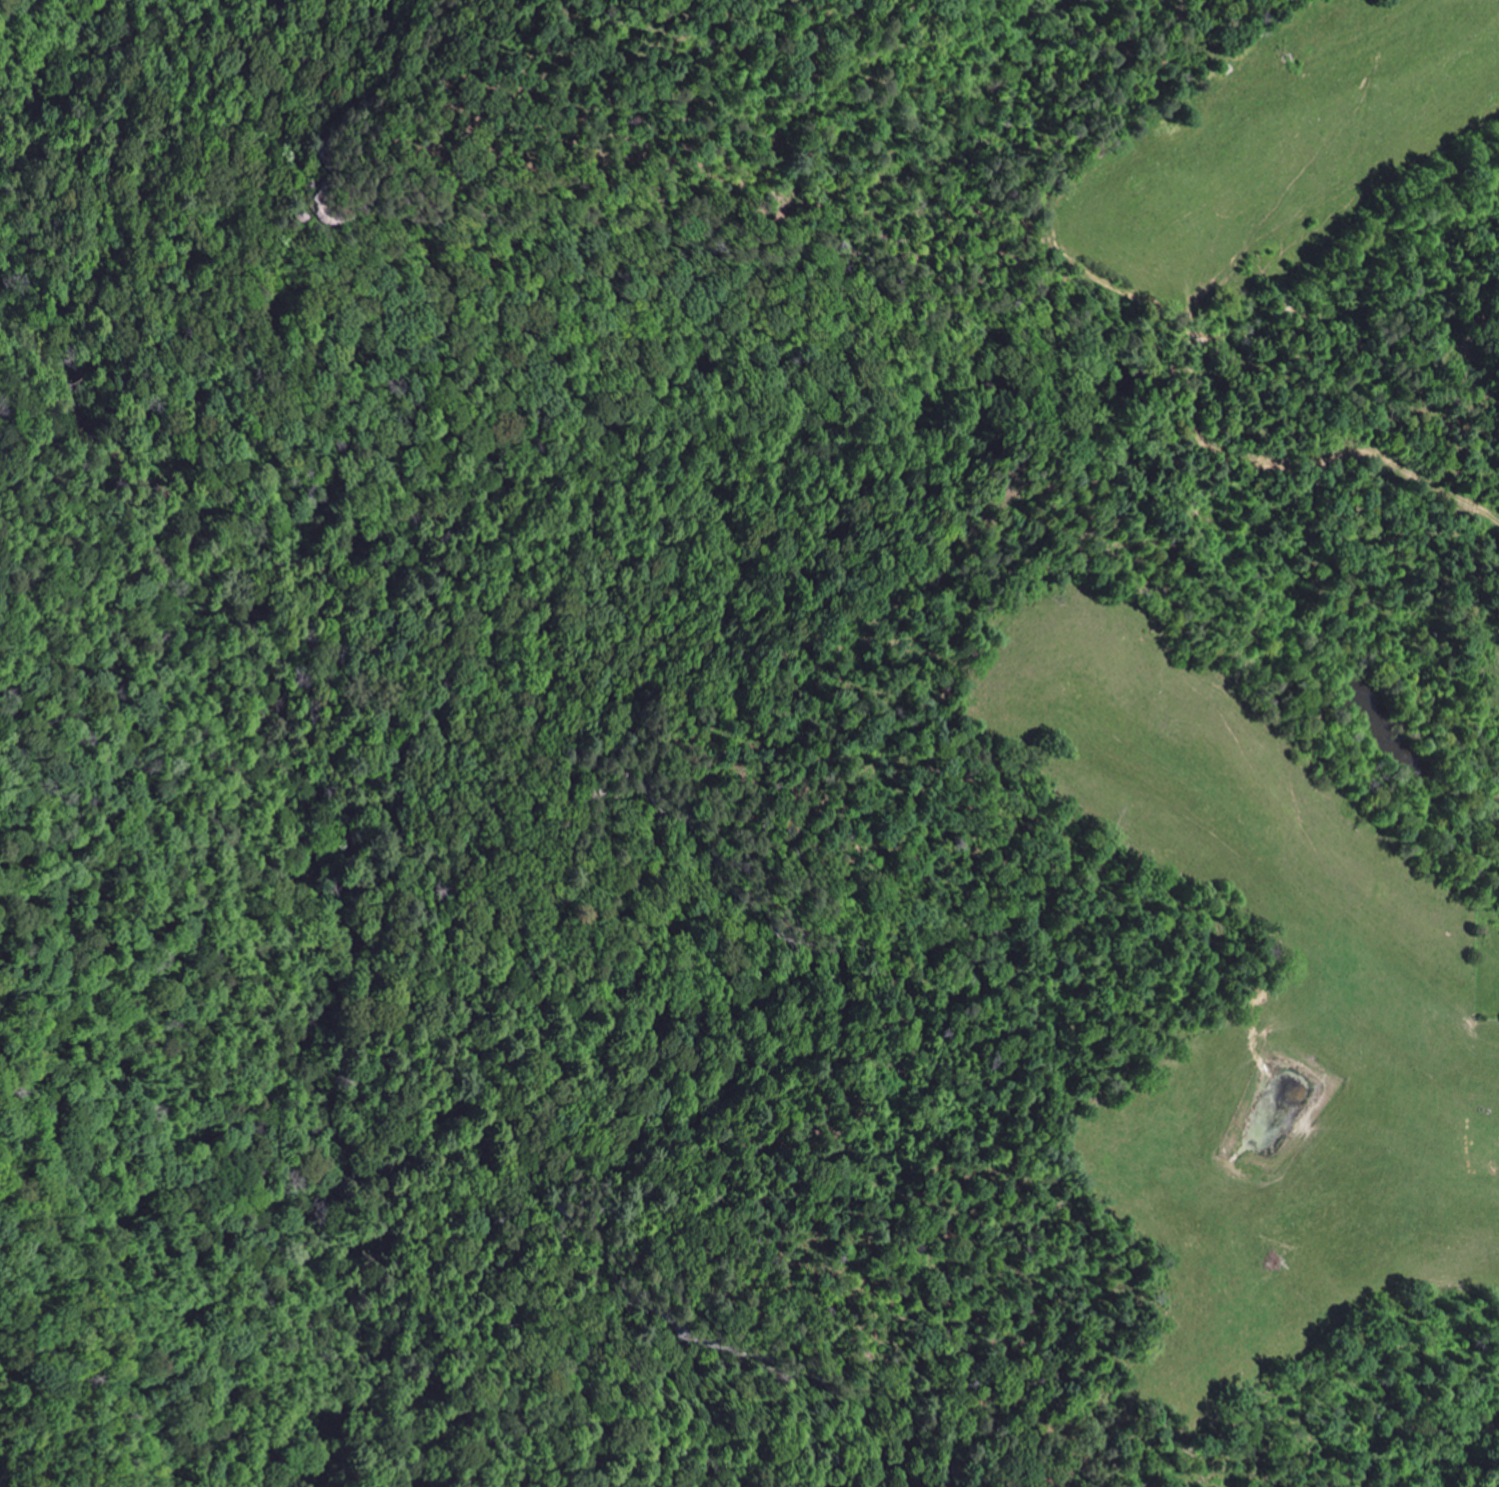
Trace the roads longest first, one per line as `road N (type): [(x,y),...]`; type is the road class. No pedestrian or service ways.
road 1 (track): [(36,1486),(25,1408),(0,1337)]

